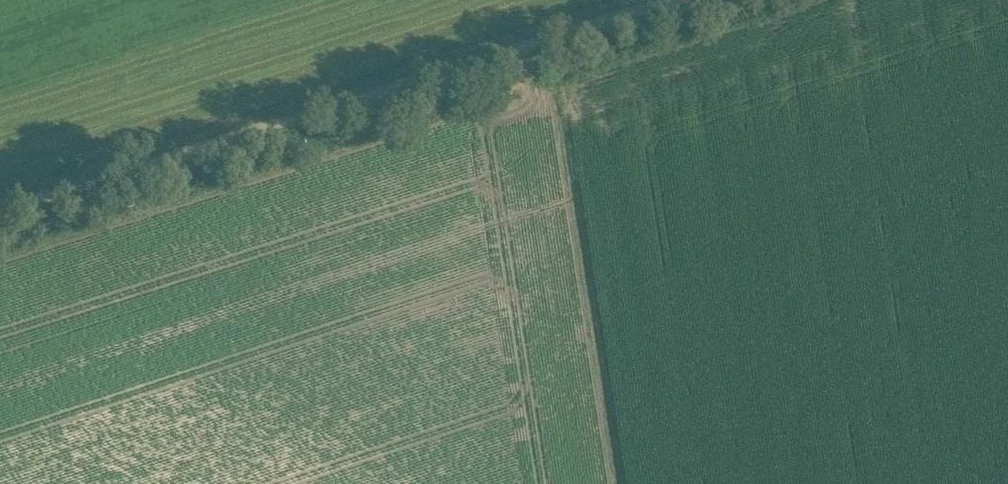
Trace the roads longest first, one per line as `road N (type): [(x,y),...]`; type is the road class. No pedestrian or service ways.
road 1 (unclassified): [(0,214),(686,0)]

